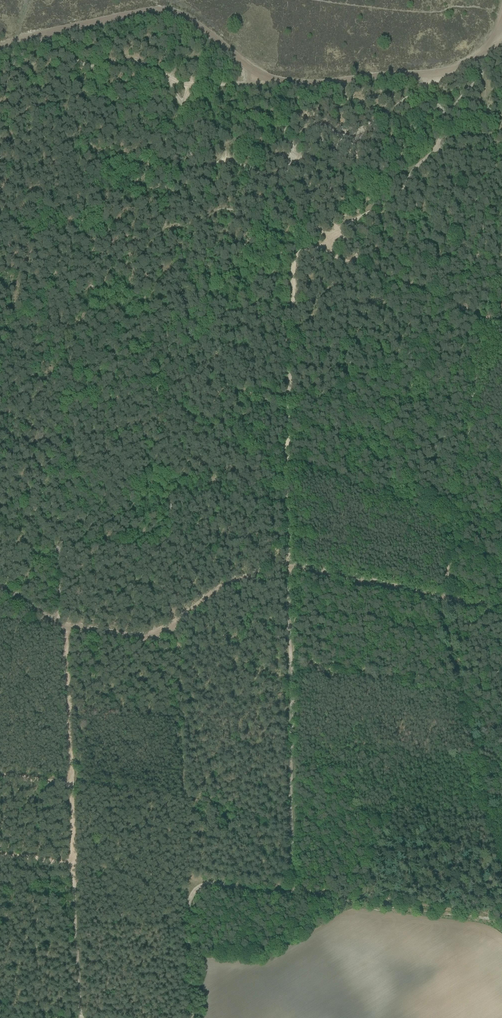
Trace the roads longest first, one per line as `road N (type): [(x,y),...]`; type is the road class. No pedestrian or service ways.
road 1 (track): [(501,865),(443,598),(480,312)]
road 2 (track): [(0,54),(43,35),(174,11),(241,64),(307,86),(446,73),(501,42)]
road 3 (track): [(288,456),(291,279),(293,257),(306,248),(328,248),(501,321)]
road 4 (track): [(78,1017),(61,627)]
road 5 (track): [(288,565),(290,893)]
road 6 (track): [(0,620),(150,638),(221,585),(273,563),(288,565)]
road 7 (track): [(290,893),(188,886),(189,1017)]
road 8 (track): [(288,456),(501,537)]
road 9 (track): [(288,565),(501,609)]
road 10 (track): [(501,917),(290,893)]
road 11 (track): [(316,0),(501,16)]

